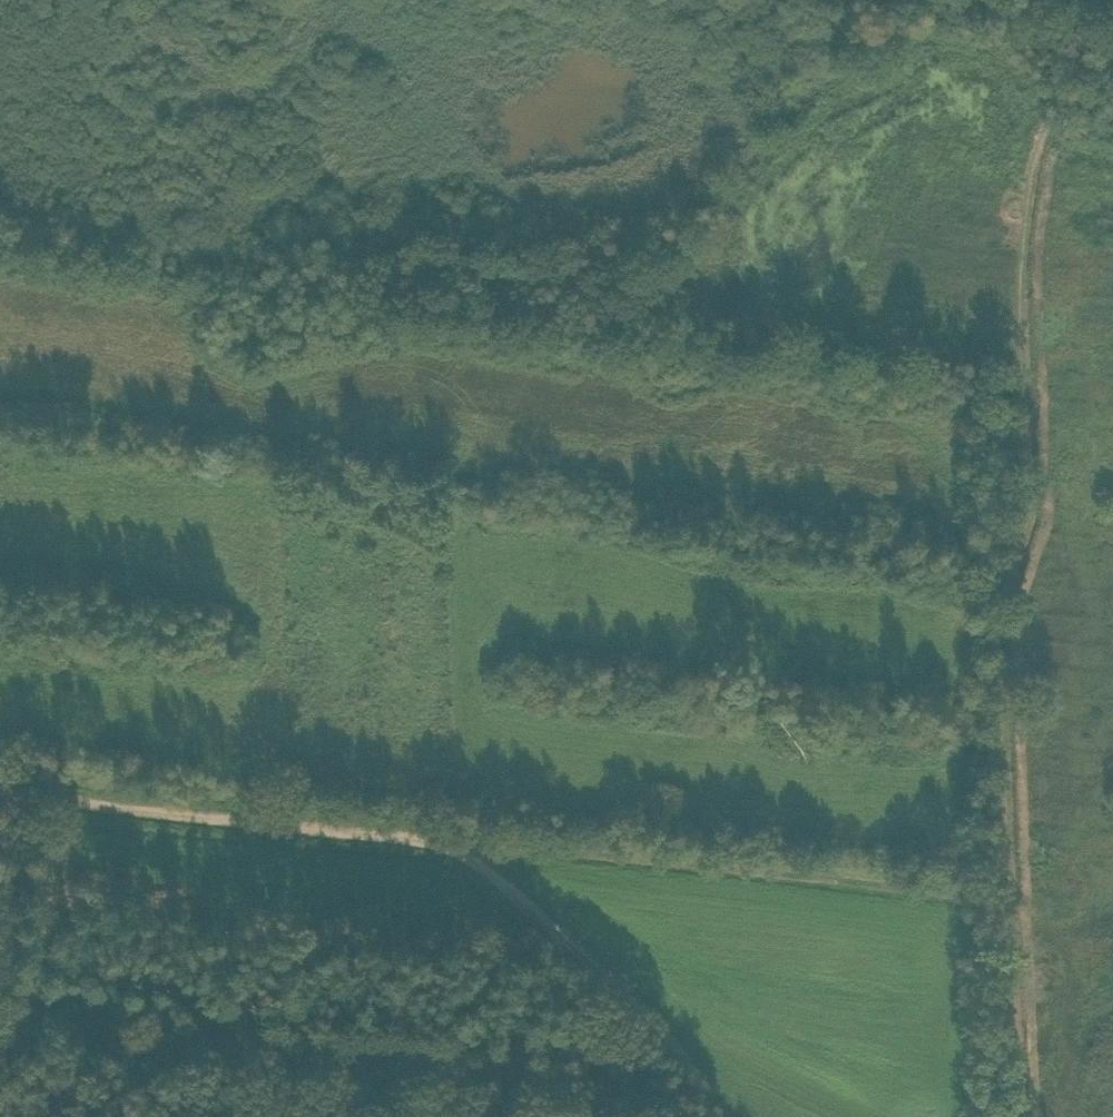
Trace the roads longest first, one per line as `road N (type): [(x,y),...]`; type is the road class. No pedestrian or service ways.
road 1 (track): [(0,794),(443,841),(670,1044),(691,1075),(703,1116)]

